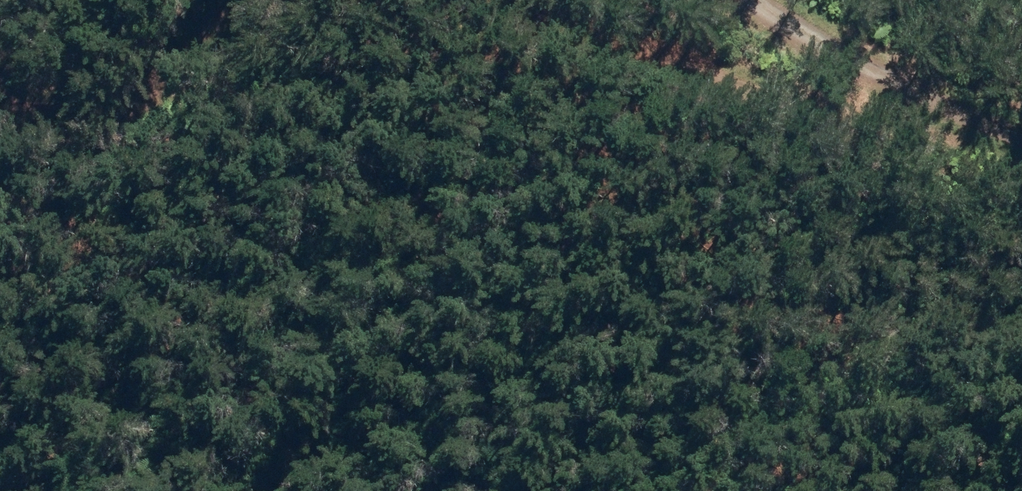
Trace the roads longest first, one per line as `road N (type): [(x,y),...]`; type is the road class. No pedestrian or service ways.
road 1 (track): [(867,70),(775,93),(648,63),(476,0)]
road 2 (track): [(284,0),(239,15),(172,74),(101,116),(36,97),(0,57)]
road 3 (track): [(1021,136),(781,29),(738,0)]

